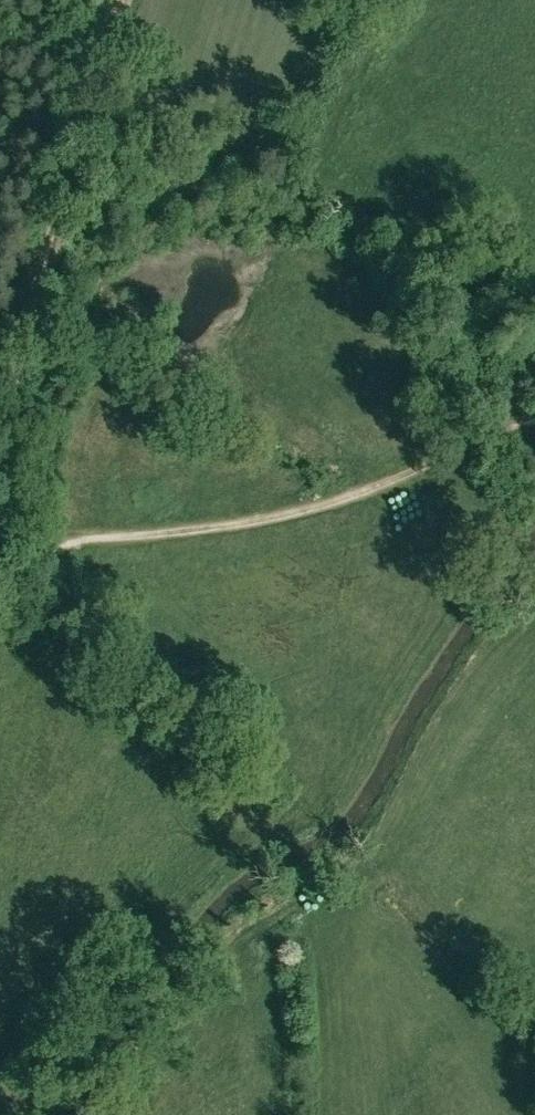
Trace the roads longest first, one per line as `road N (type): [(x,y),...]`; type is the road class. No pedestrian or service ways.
road 1 (track): [(0,549),(267,525),(405,480),(534,421)]
road 2 (track): [(118,0),(0,390)]

